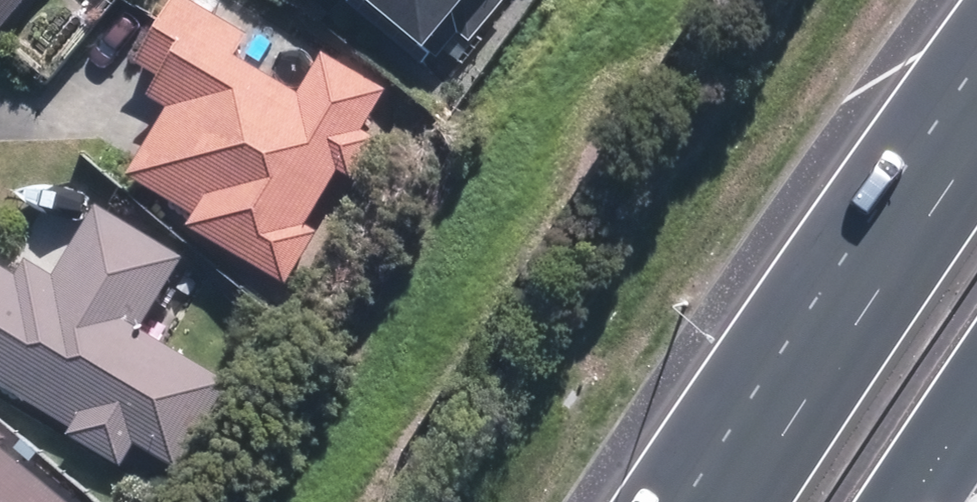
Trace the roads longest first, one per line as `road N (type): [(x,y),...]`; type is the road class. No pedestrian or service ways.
road 1 (motorway): [(740,501),(976,152)]
road 2 (motorway): [(976,400),(907,501)]

